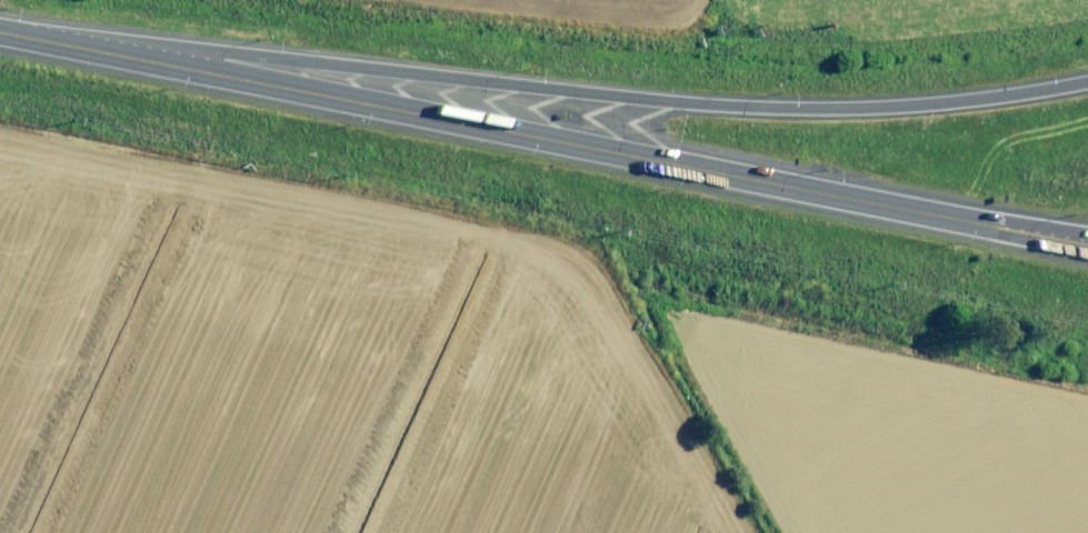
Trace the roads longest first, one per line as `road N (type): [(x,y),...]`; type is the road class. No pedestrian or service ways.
road 1 (trunk): [(22,35),(1087,245)]
road 2 (trunk): [(22,35),(762,107),(895,106),(1087,81)]

